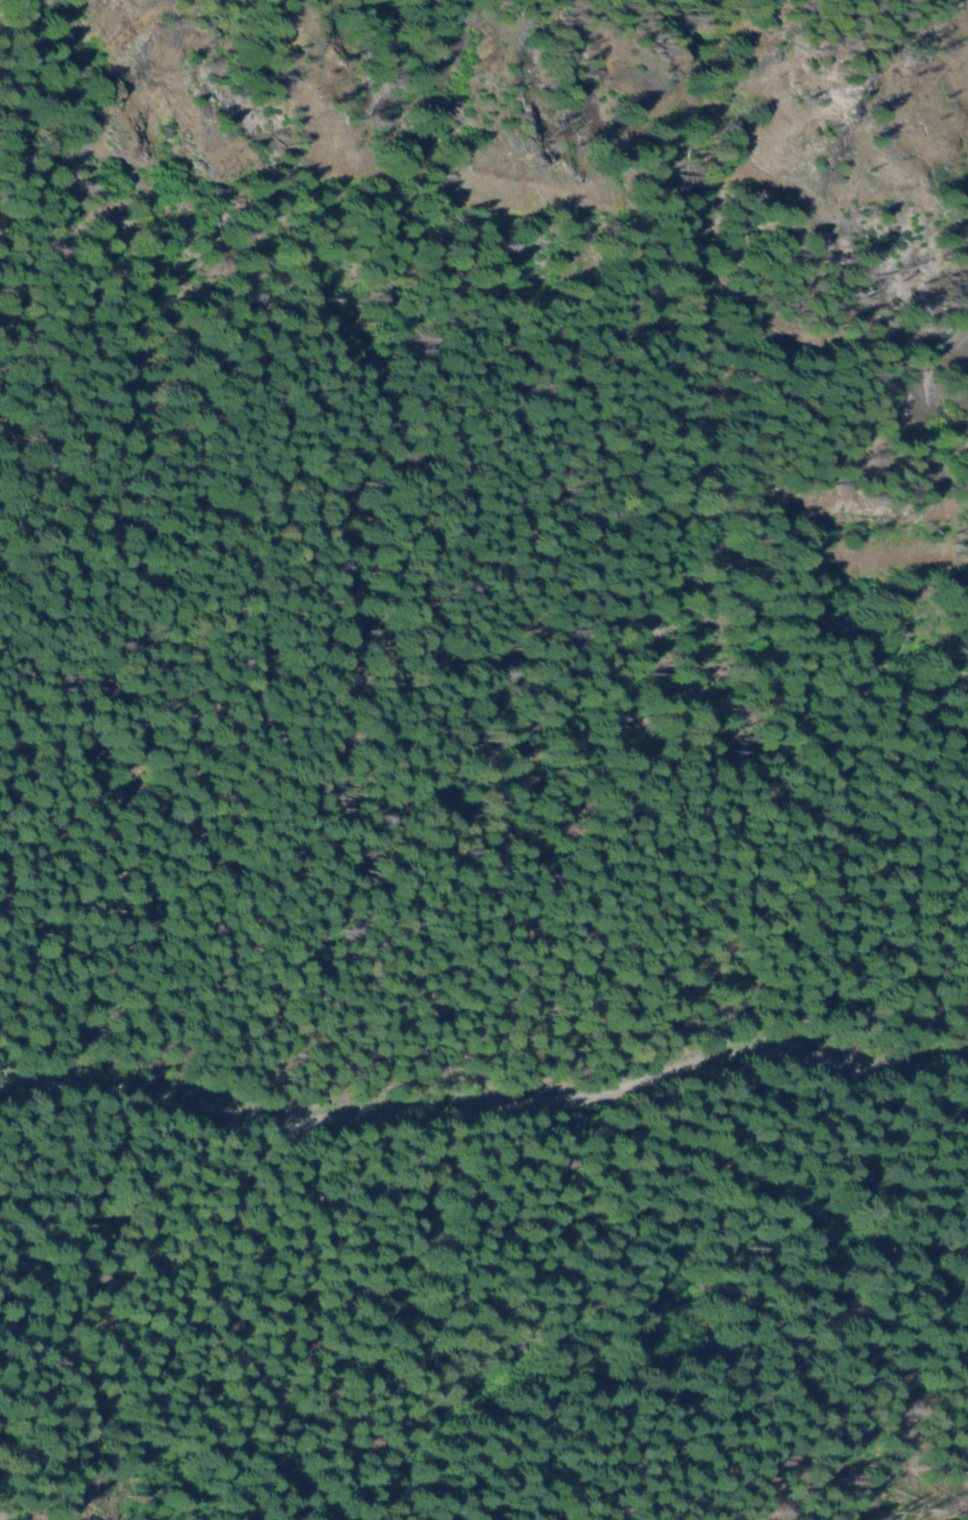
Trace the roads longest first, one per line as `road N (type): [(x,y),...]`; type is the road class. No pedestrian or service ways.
road 1 (residential): [(0,1100),(109,1074),(161,1076),(250,1111),(326,1121),(576,1101),(793,1048),(899,1070),(967,1053)]

